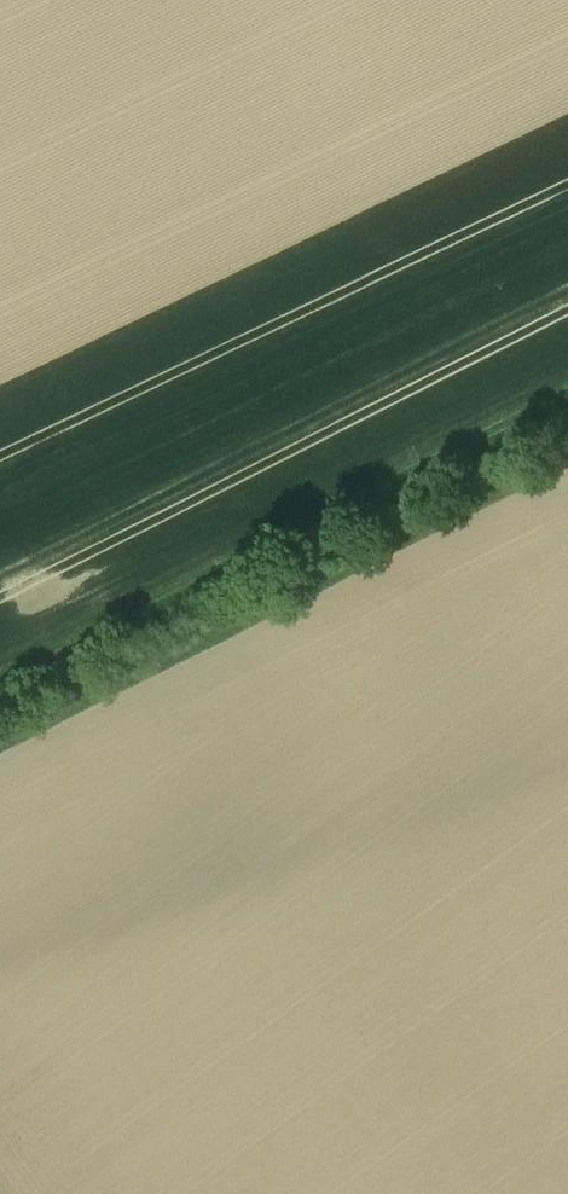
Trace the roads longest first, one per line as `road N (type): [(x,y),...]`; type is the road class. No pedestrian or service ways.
road 1 (track): [(0,688),(567,399)]
road 2 (track): [(567,456),(0,744)]

